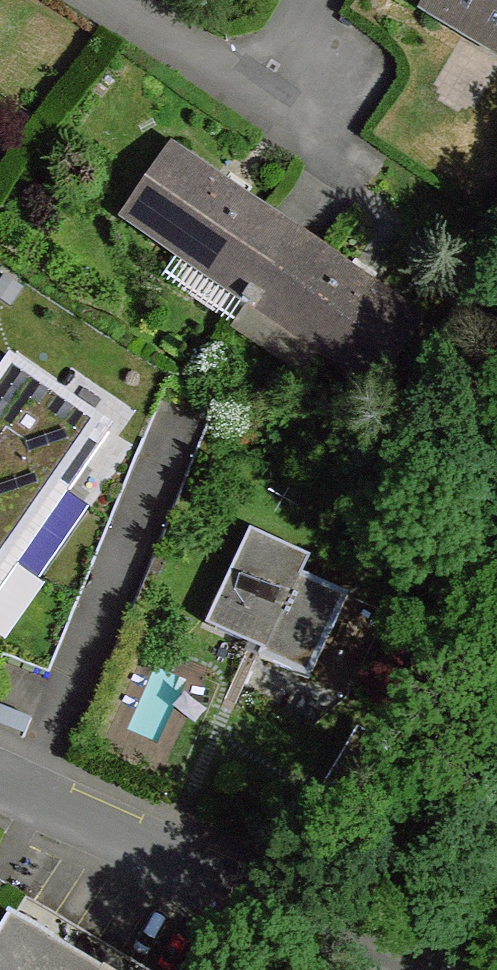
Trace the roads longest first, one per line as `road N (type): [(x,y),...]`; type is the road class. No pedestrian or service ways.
road 1 (residential): [(0,785),(425,969)]
road 2 (residential): [(119,0),(263,98),(314,94)]

